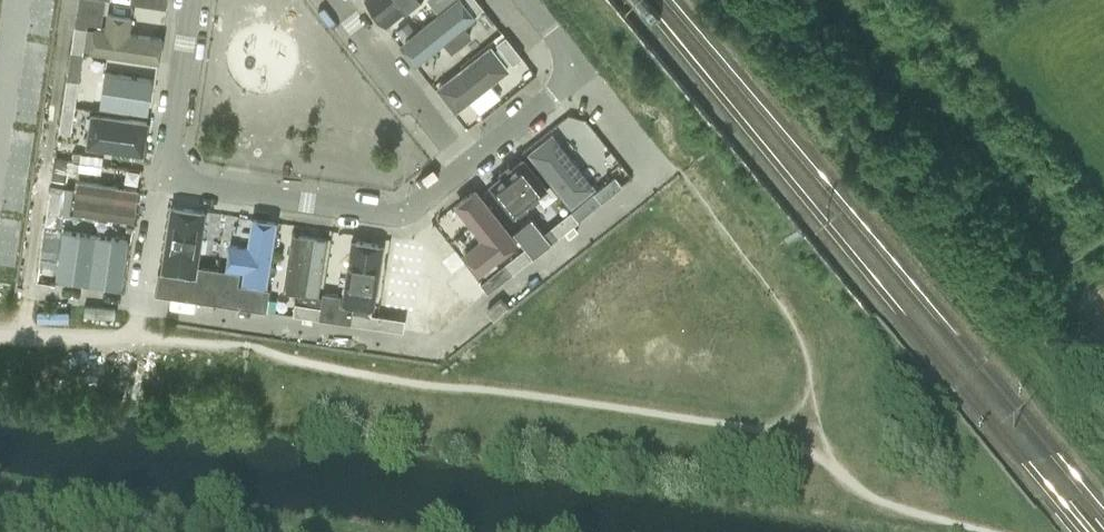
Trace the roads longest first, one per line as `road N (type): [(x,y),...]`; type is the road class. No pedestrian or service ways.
road 1 (track): [(1000,531),(885,504),(796,439),(764,428),(412,383),(137,336),(0,342)]
road 2 (track): [(655,179),(676,168),(794,326),(810,391),(796,439)]
road 3 (residential): [(162,179),(396,220),(469,164)]
road 4 (residential): [(469,164),(336,0)]
road 5 (residential): [(193,0),(162,179)]
road 6 (residential): [(469,164),(575,77)]
road 7 (residential): [(655,179),(575,77)]
road 8 (residential): [(162,179),(141,305)]

